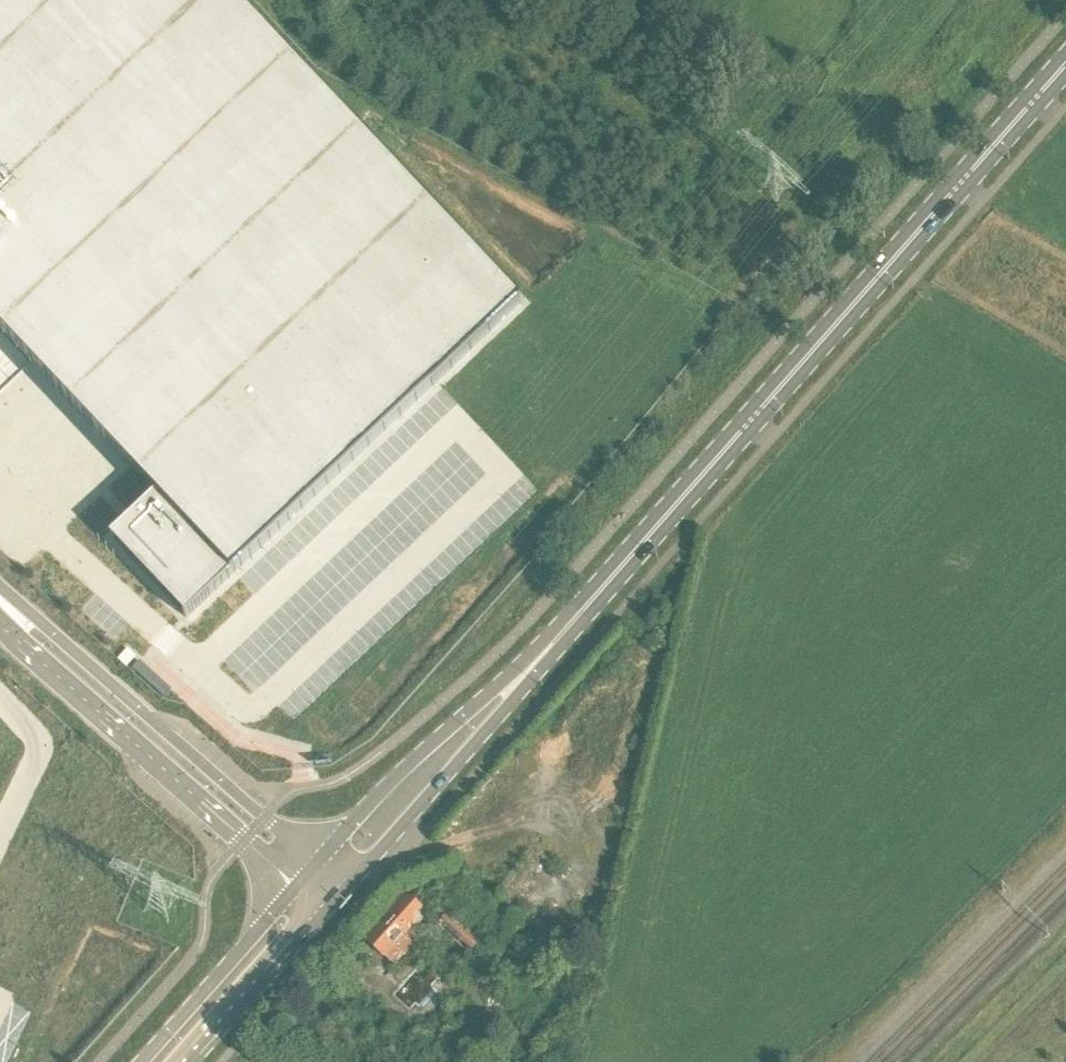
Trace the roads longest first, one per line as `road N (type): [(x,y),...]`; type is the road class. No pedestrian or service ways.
road 1 (secondary): [(616,574),(1065,64)]
road 2 (secondary): [(336,901),(616,574)]
road 3 (unclassified): [(318,864),(0,591)]
road 4 (secondary): [(616,574),(404,767),(318,864)]
road 5 (unclassified): [(0,610),(112,724),(297,886)]
road 6 (secondary): [(297,886),(142,1061)]
road 7 (secondary): [(190,1061),(336,901)]
road 8 (track): [(977,1061),(1065,975)]

